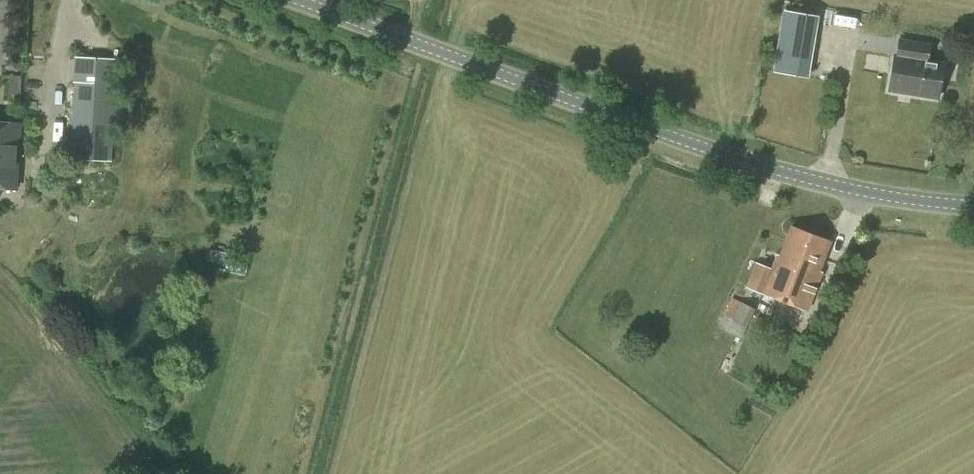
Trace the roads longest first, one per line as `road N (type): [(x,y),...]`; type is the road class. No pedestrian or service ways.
road 1 (tertiary): [(297,0),(803,178),(973,205)]

